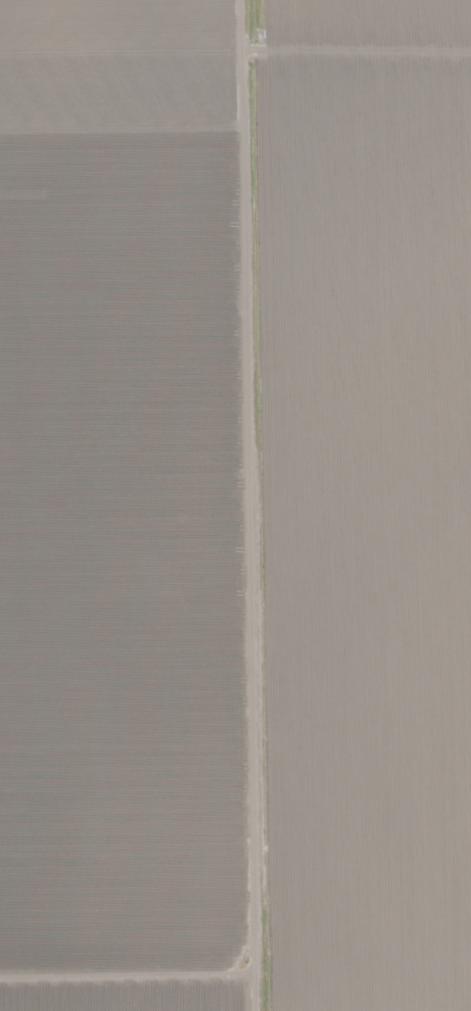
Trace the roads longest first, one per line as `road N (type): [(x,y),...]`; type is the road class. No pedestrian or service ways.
road 1 (residential): [(253,0),(264,1010)]

